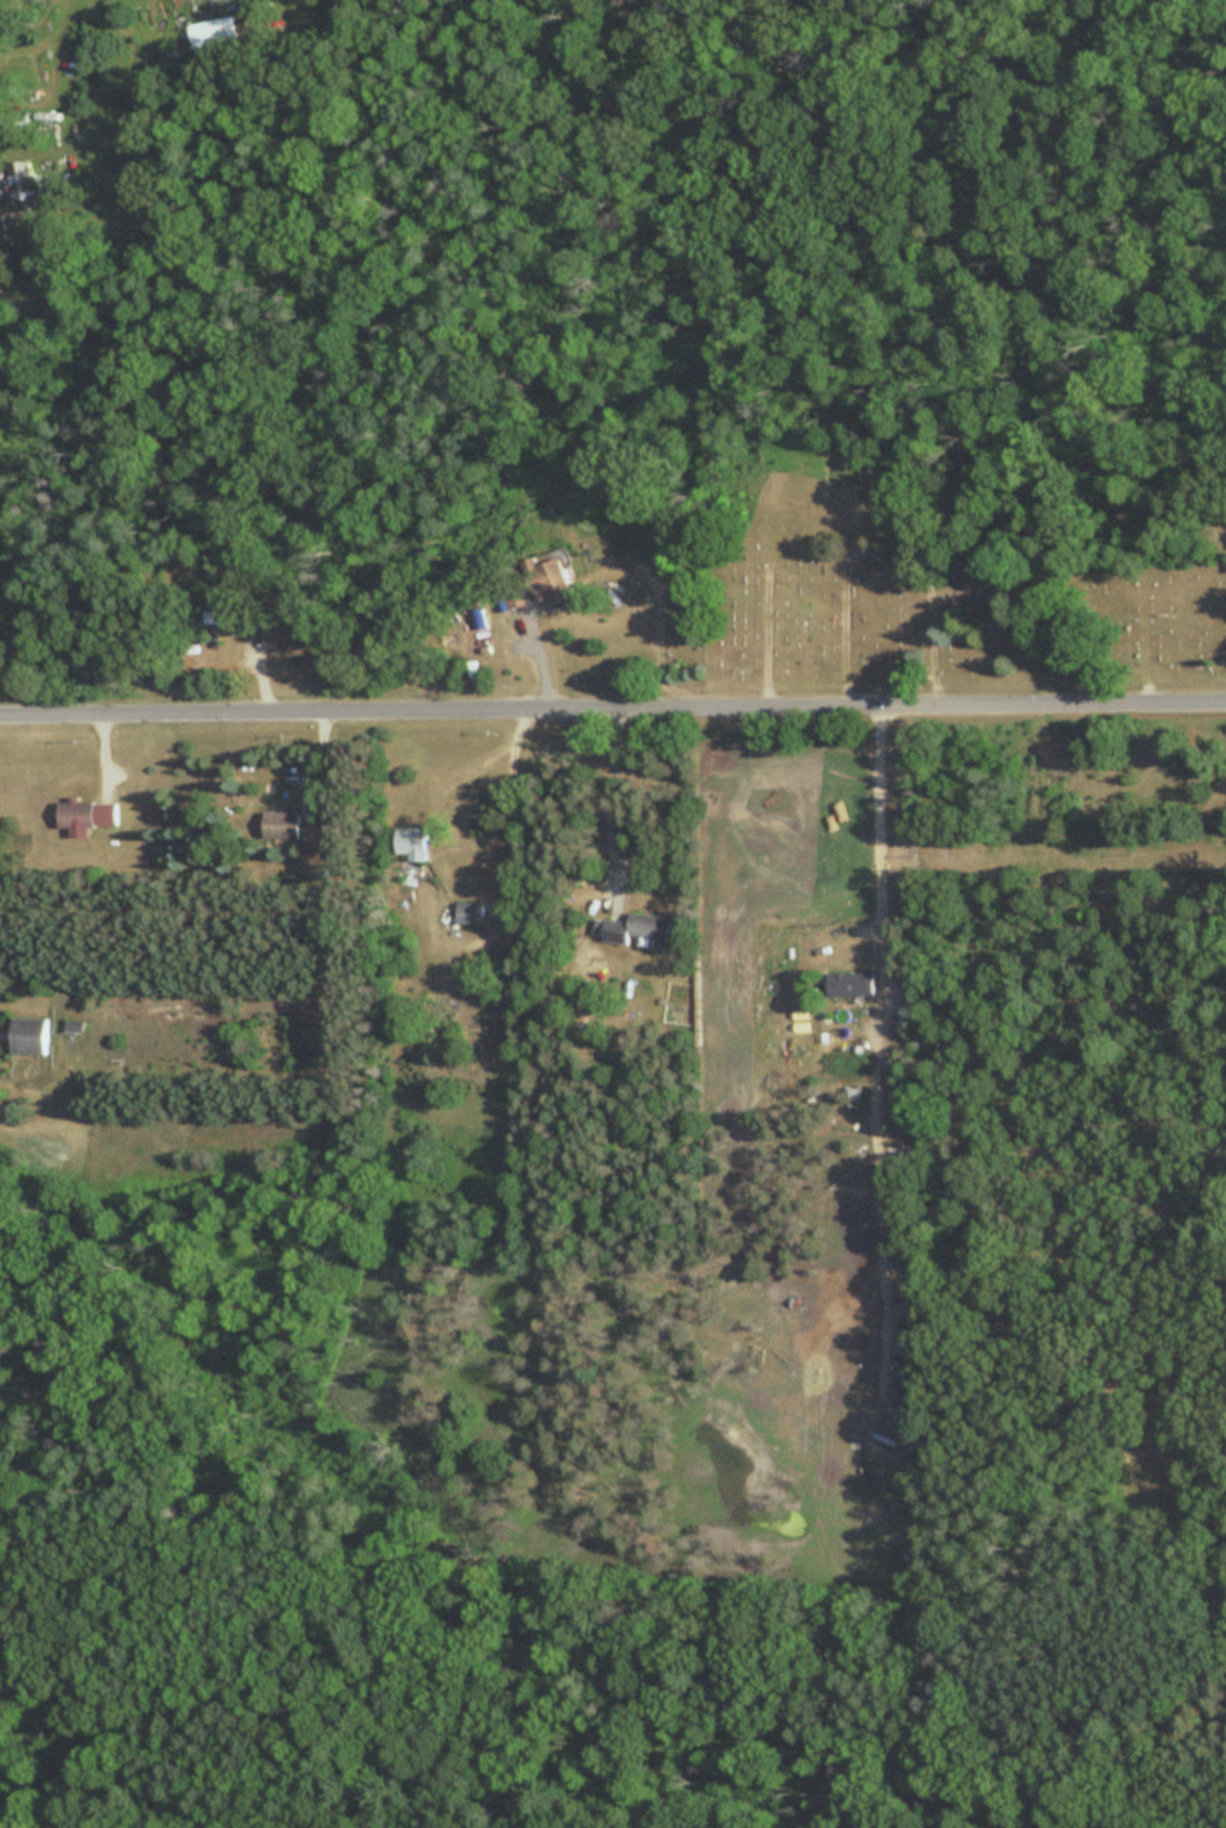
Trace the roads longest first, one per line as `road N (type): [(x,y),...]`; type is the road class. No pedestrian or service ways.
road 1 (residential): [(0,716),(1225,703)]

